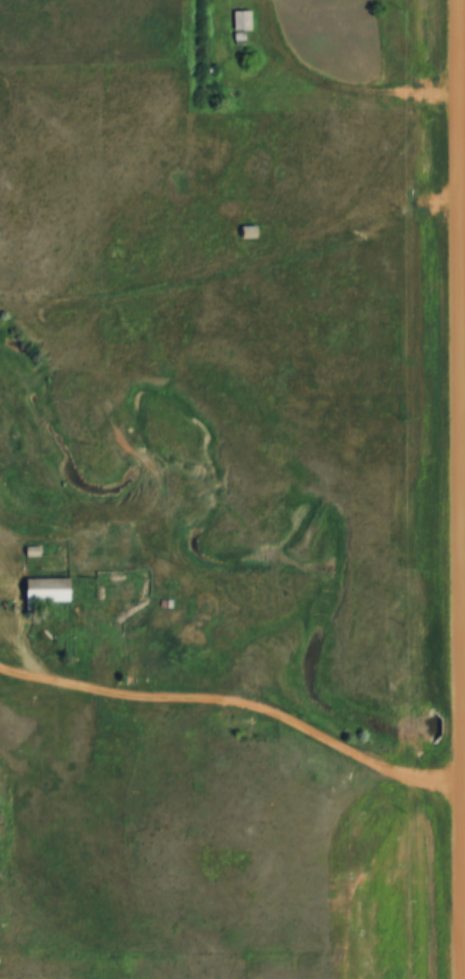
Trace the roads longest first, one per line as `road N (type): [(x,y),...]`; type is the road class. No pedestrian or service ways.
road 1 (residential): [(458,0),(460,705)]
road 2 (residential): [(460,728),(460,978)]
road 3 (track): [(459,92),(332,85),(297,62),(276,26)]

